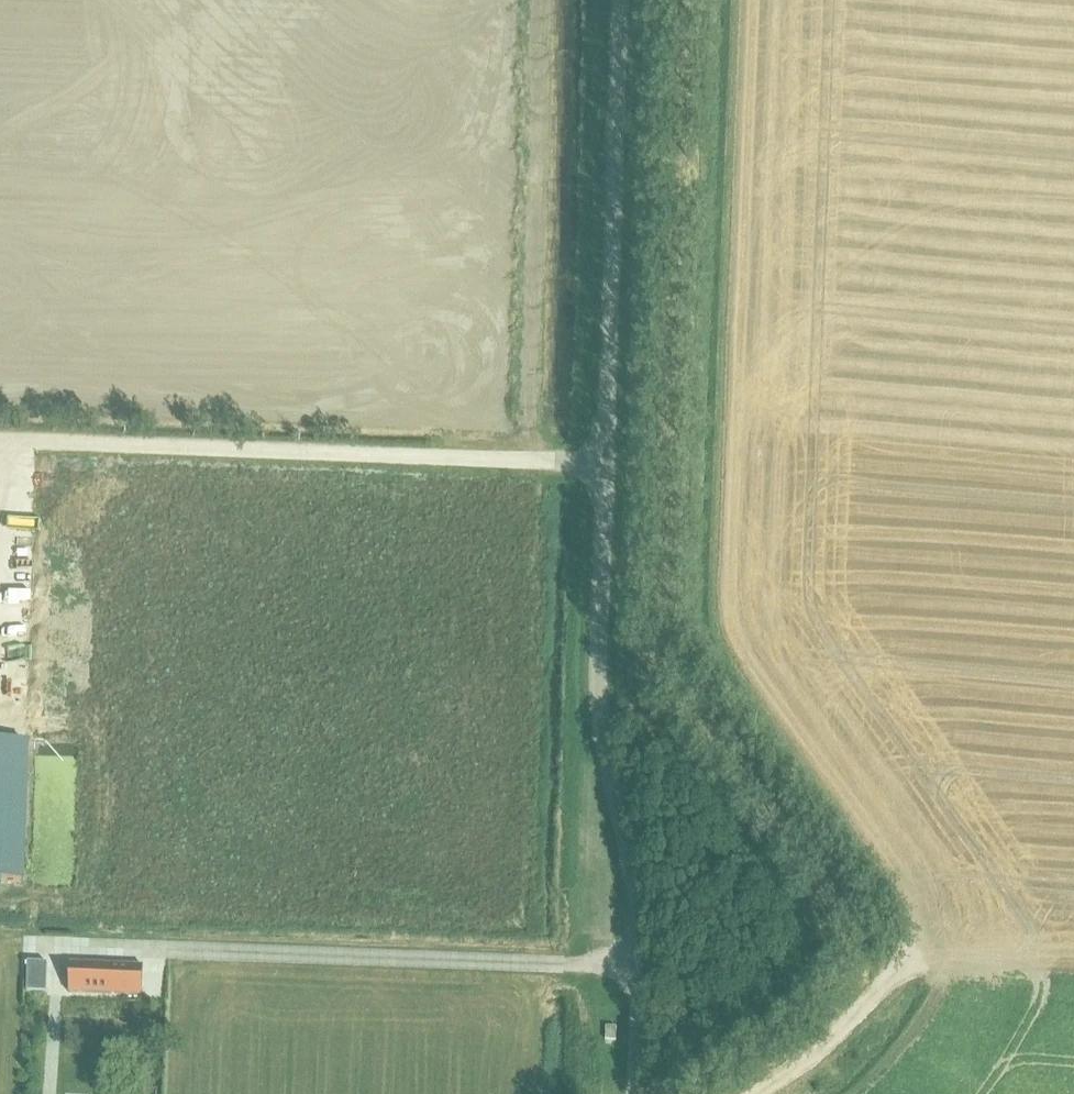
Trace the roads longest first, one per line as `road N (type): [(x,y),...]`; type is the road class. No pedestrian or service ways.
road 1 (unclassified): [(633,1093),(629,853),(595,702),(618,0)]

